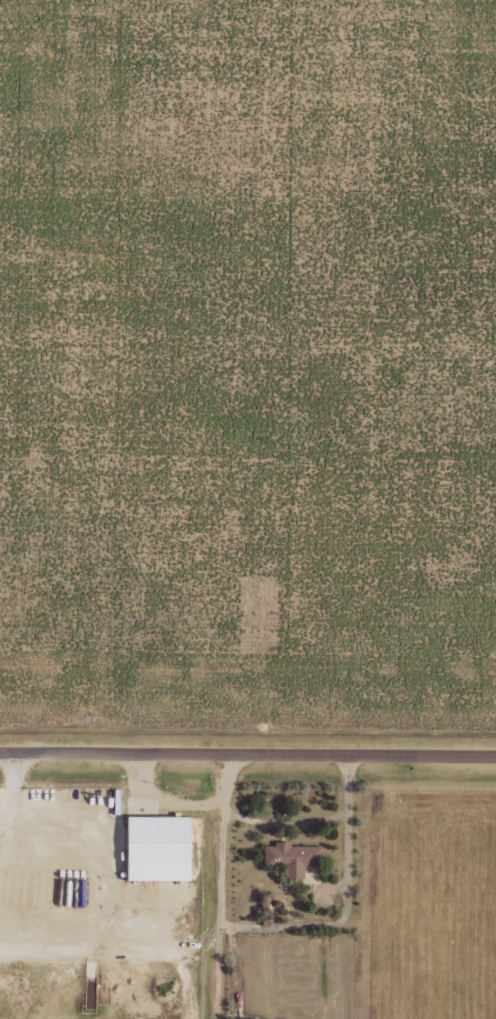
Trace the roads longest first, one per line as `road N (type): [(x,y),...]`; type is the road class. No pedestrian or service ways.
road 1 (residential): [(0,748),(495,751)]

